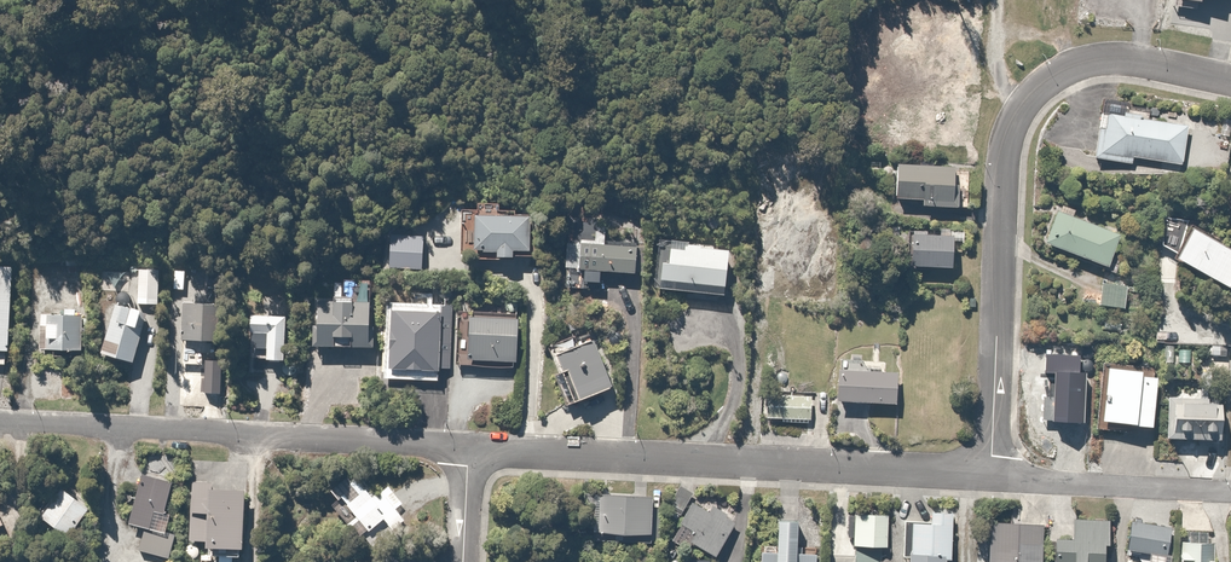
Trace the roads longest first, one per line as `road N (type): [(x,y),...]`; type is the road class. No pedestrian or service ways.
road 1 (residential): [(990,475),(998,162),(1012,113),(1053,74),(1082,60),(1230,80)]
road 2 (residential): [(466,444),(990,475)]
road 3 (residential): [(0,420),(466,444)]
road 4 (residential): [(990,475),(1230,488)]

